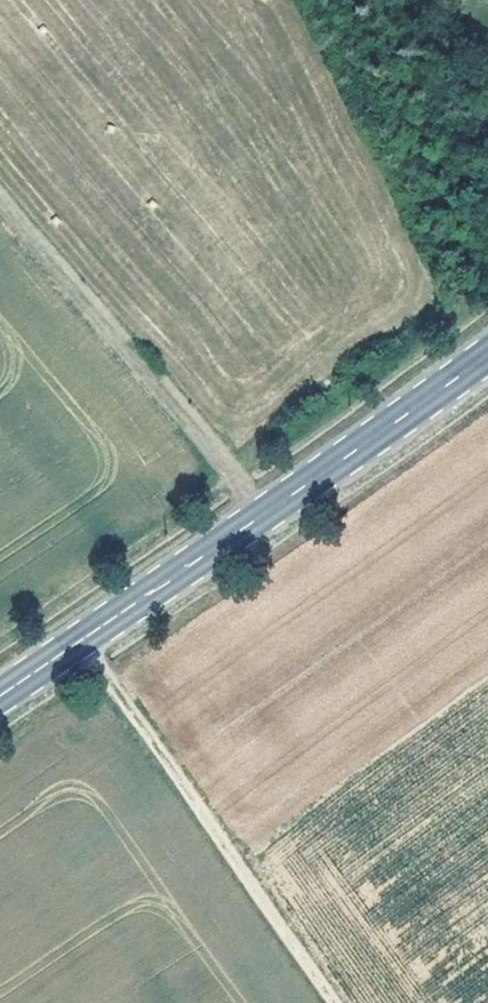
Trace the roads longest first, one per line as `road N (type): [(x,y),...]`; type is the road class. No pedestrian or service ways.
road 1 (primary): [(487,353),(0,696)]
road 2 (track): [(81,641),(339,1002)]
road 3 (track): [(0,197),(263,516)]

